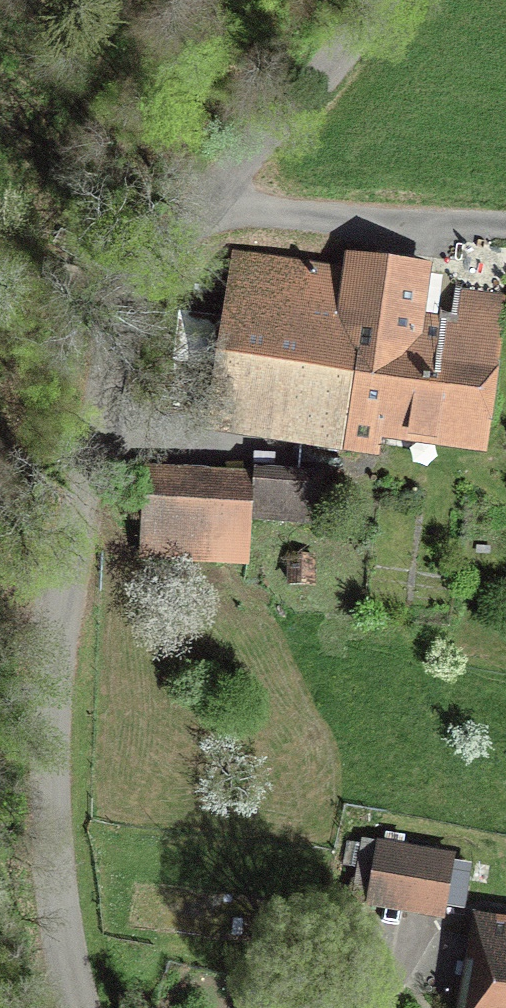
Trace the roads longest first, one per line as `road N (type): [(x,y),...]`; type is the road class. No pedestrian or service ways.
road 1 (residential): [(356,0),(159,265),(121,336),(89,429),(61,567),(42,793),(47,878),(73,1007)]
road 2 (track): [(197,205),(505,225)]

